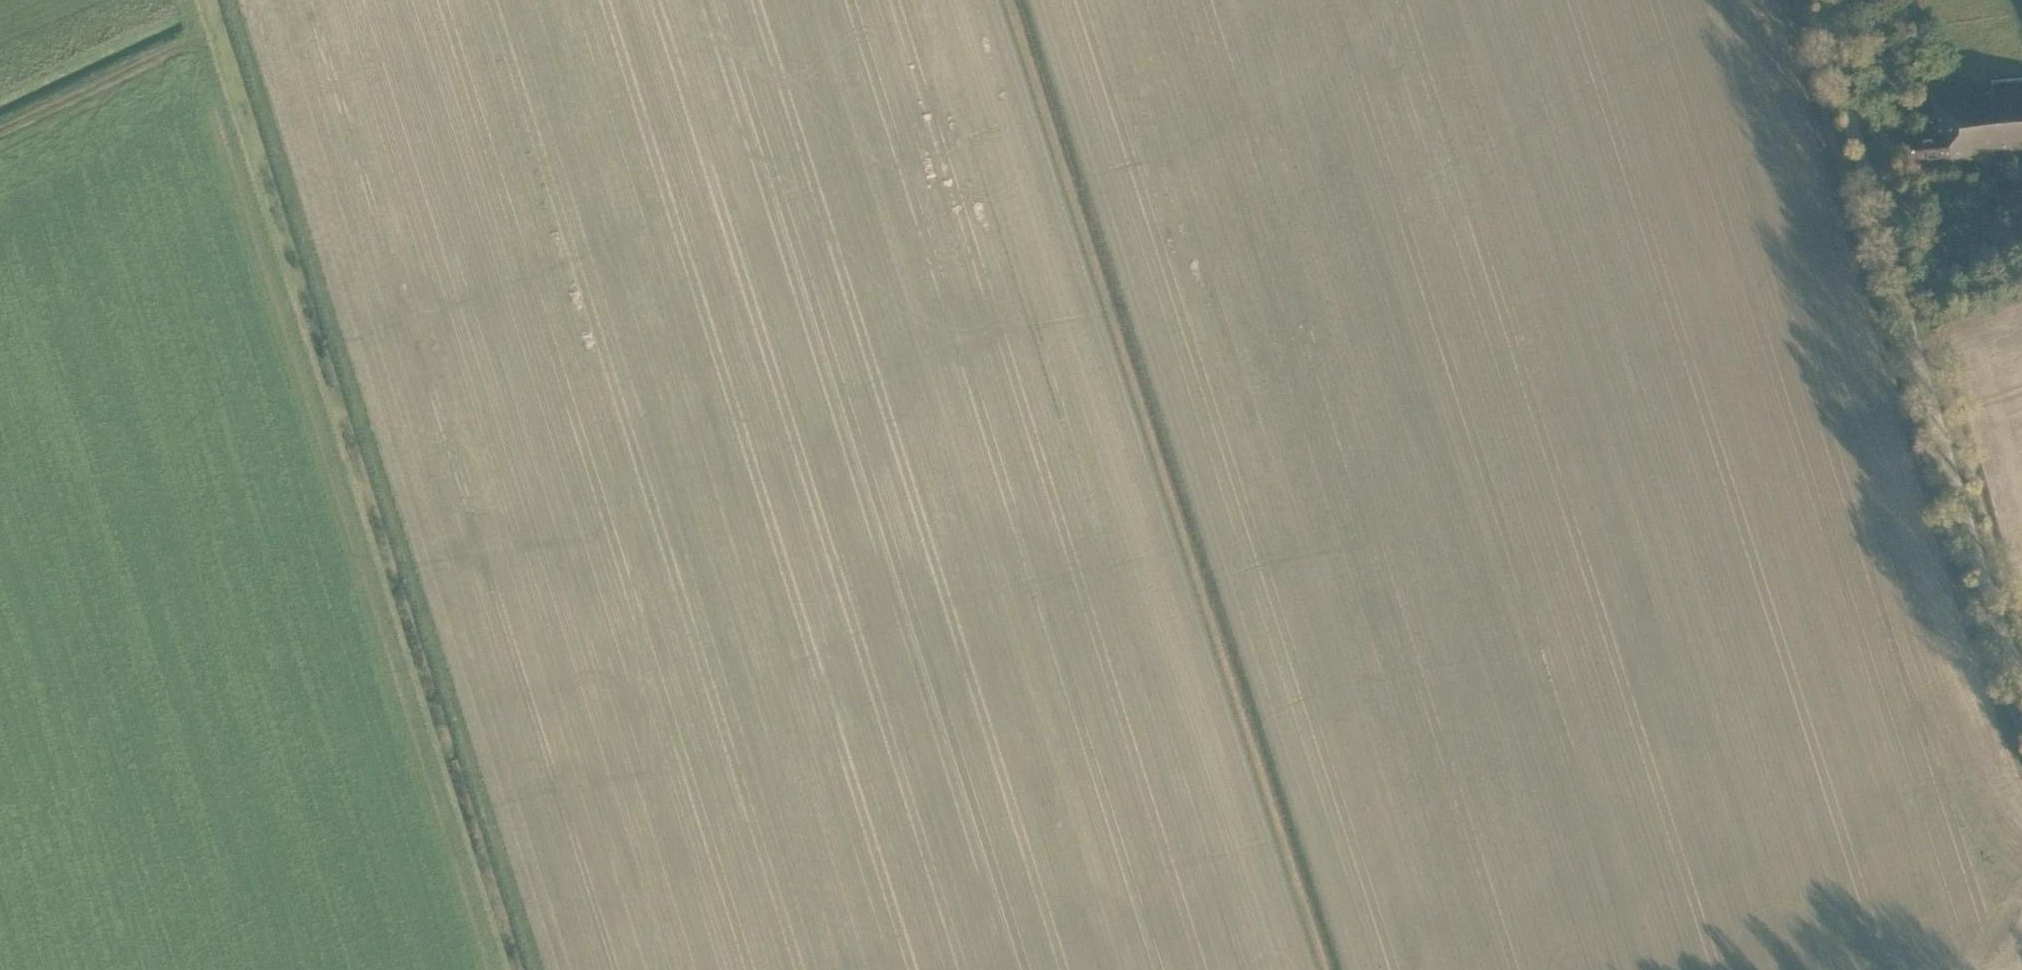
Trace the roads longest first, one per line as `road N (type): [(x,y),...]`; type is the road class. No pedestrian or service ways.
road 1 (tertiary): [(2021,673),(1942,447),(1822,0)]

